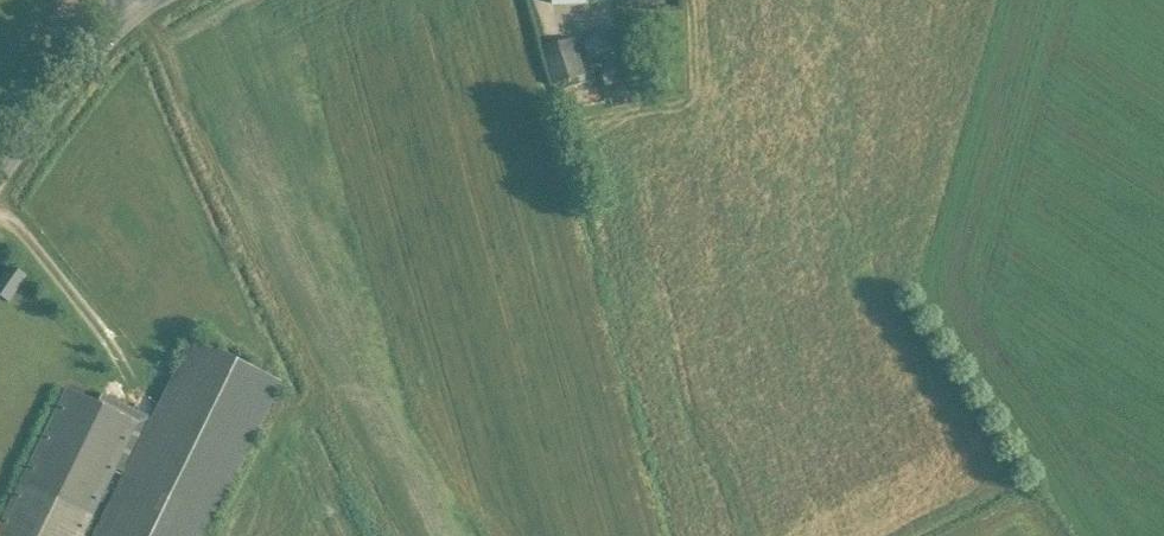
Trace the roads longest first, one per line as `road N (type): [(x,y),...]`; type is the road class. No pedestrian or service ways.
road 1 (unclassified): [(0,176),(79,68),(135,11)]

